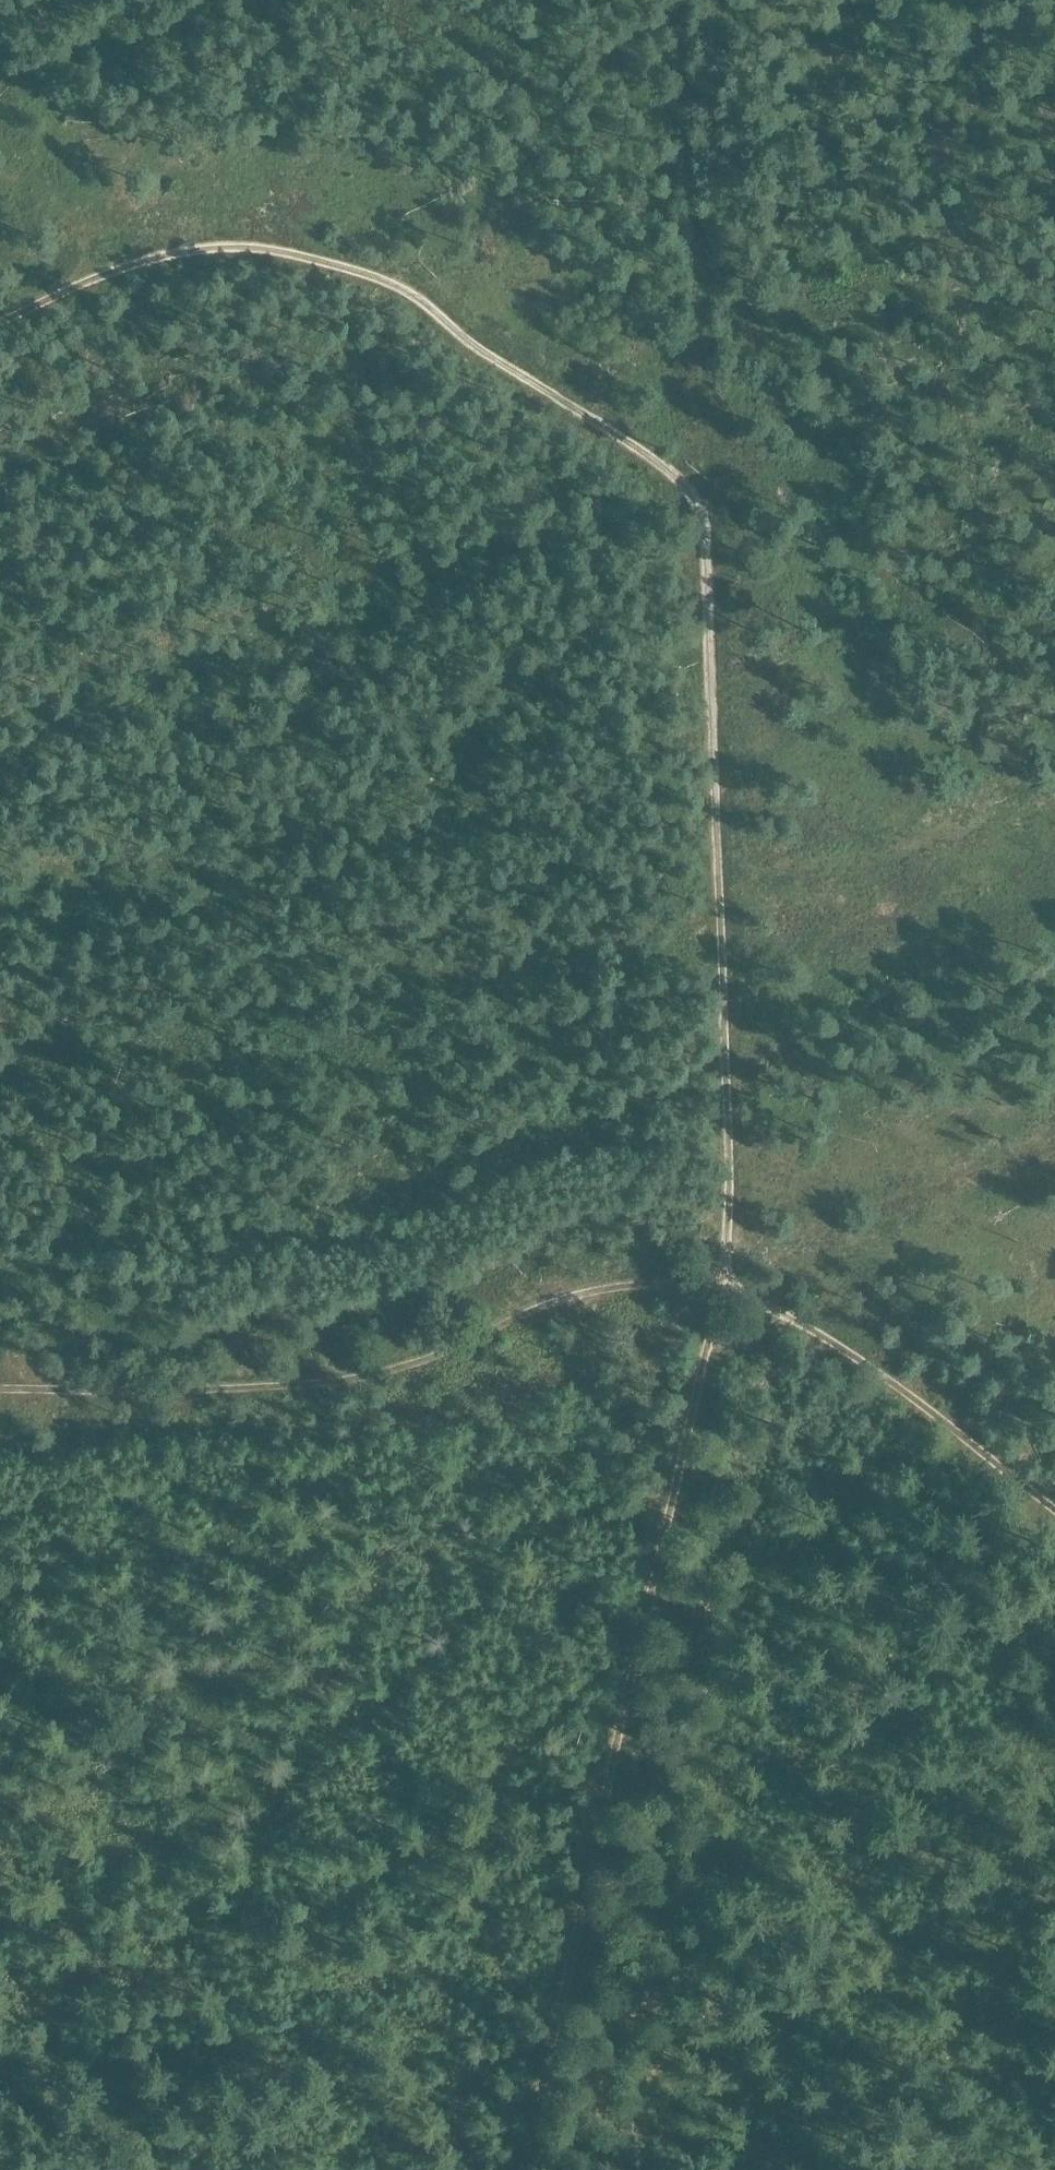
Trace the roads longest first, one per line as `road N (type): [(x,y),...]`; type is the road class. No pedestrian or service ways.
road 1 (track): [(0,317),(119,263),(271,246),(418,289),(495,360),(714,505),(729,1248),(711,1281),(516,2169)]
road 2 (track): [(1054,1513),(848,1342),(711,1281),(632,1285),(312,1382),(0,1391)]

